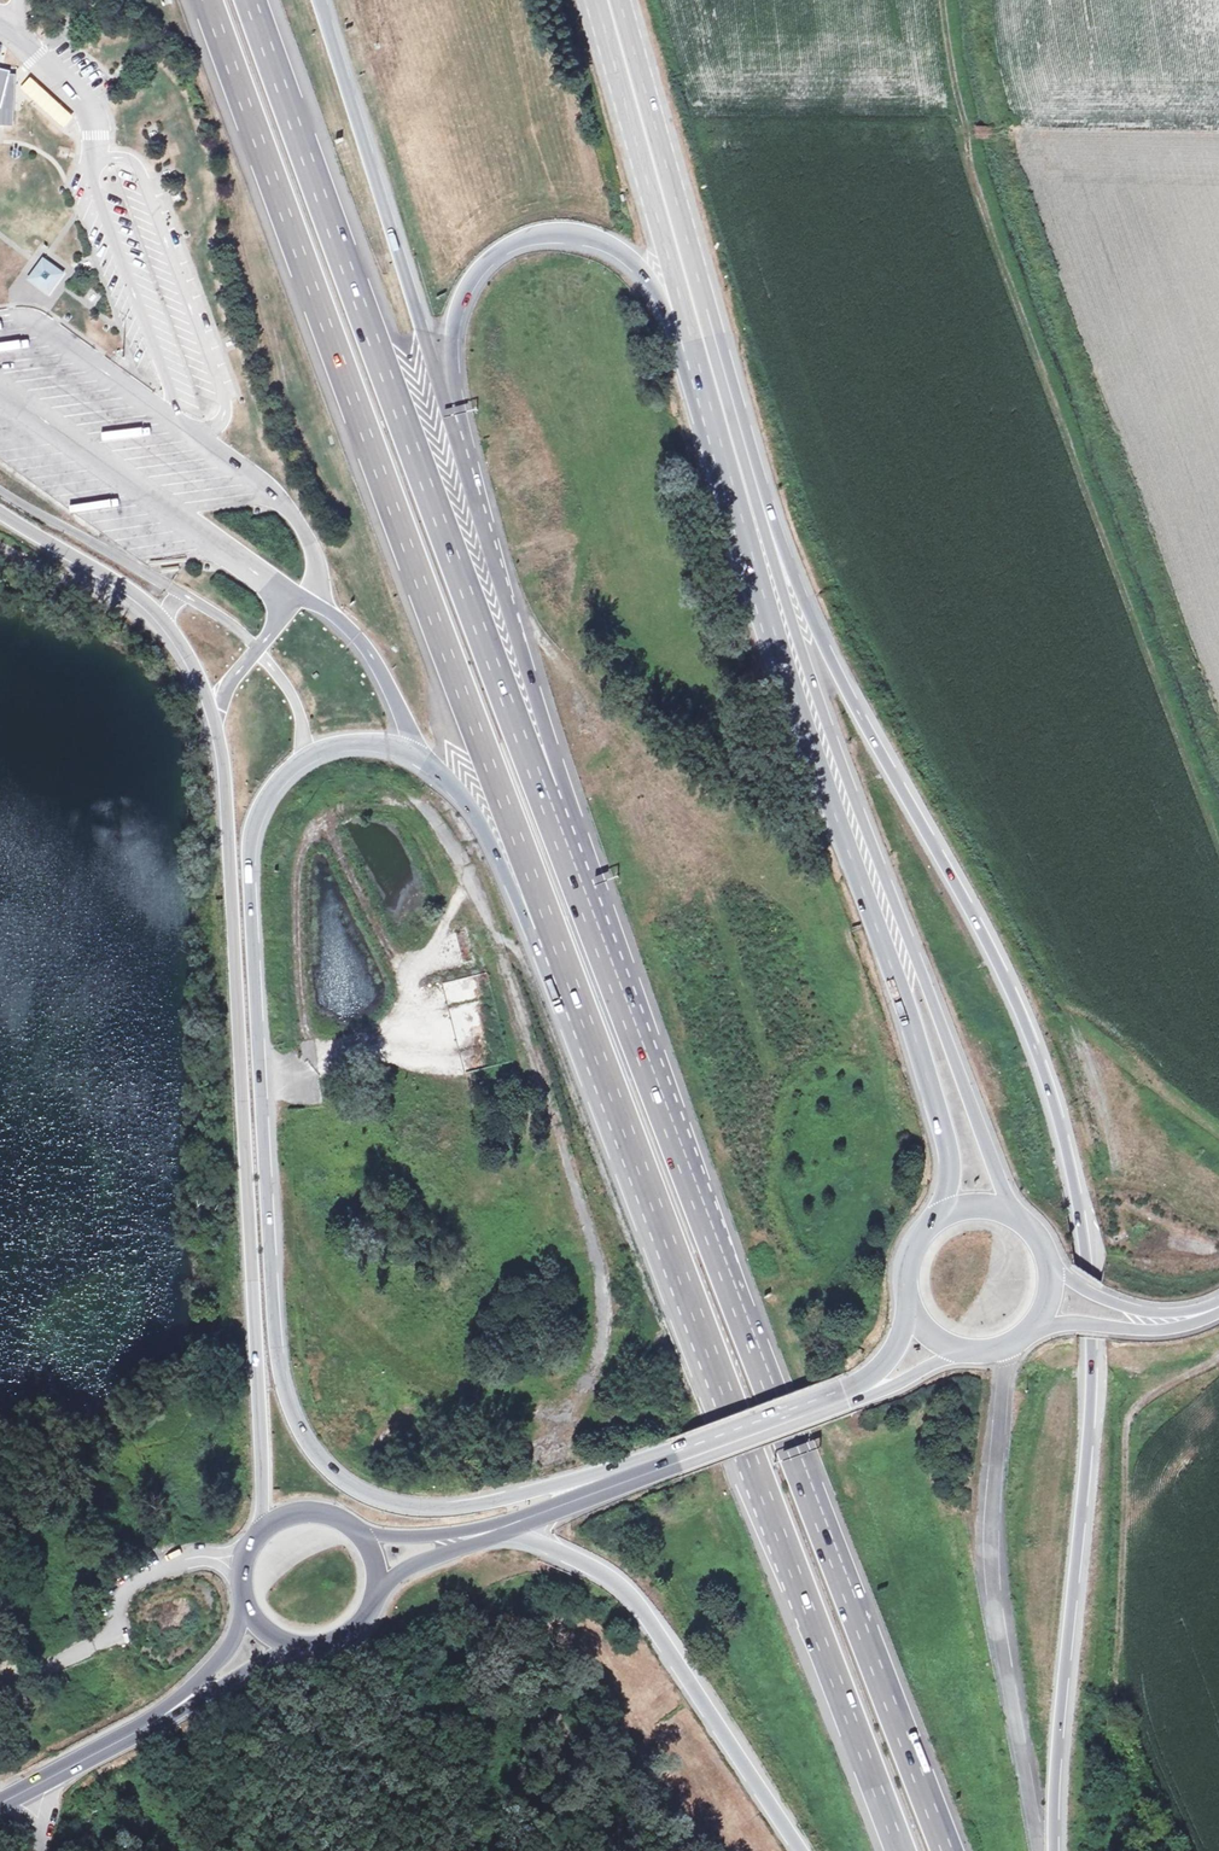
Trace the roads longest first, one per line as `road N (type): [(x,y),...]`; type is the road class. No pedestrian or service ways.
road 1 (motorway): [(658,1464),(638,1462),(476,1506),(420,1507),(342,1479),(298,1428),(275,1367),(248,886),(260,804),(300,756),(362,742),(413,752),(467,801),(834,1681)]
road 2 (motorway): [(207,0),(834,1681)]
road 3 (motorway): [(1055,1850),(1089,1339),(1063,1141),(1000,971),(848,690),(718,395)]
road 4 (motorway): [(720,1236),(504,598),(452,408),(457,310),(493,256),(523,237),(589,240),(638,267),(680,355),(718,395)]
road 5 (motorway): [(720,1236),(541,791),(251,0)]
road 6 (motorway): [(0,513),(165,621),(202,687),(223,754),(261,1530)]
road 7 (track): [(949,127),(1218,859)]
road 8 (motorway): [(954,1850),(720,1236)]
road 9 (primary): [(718,395),(789,659),(908,971)]
road 10 (motorway): [(490,1534),(530,1540),(627,1595),(670,1646),(800,1850)]
road 11 (primary): [(718,395),(606,0)]
road 12 (primary): [(1024,1221),(988,1162),(928,989),(908,971)]
road 13 (primary): [(908,971),(905,999),(949,1158),(947,1198),(935,1219)]
road 14 (primary): [(0,1806),(181,1705)]
road 15 (primary): [(844,1395),(658,1464)]
road 16 (tertiary): [(1034,1330),(1073,1324),(1147,1333),(1186,1326),(1211,1311)]
road 17 (primary): [(658,1464),(490,1534)]
road 18 (motorway): [(834,1681),(901,1850)]
road 19 (tertiary): [(1211,1311),(1122,1309),(1089,1297),(1050,1259)]
road 20 (primary): [(490,1534),(359,1534)]
road 21 (primary): [(376,1595),(399,1573),(490,1534)]
road 22 (primary): [(181,1705),(296,1648)]

